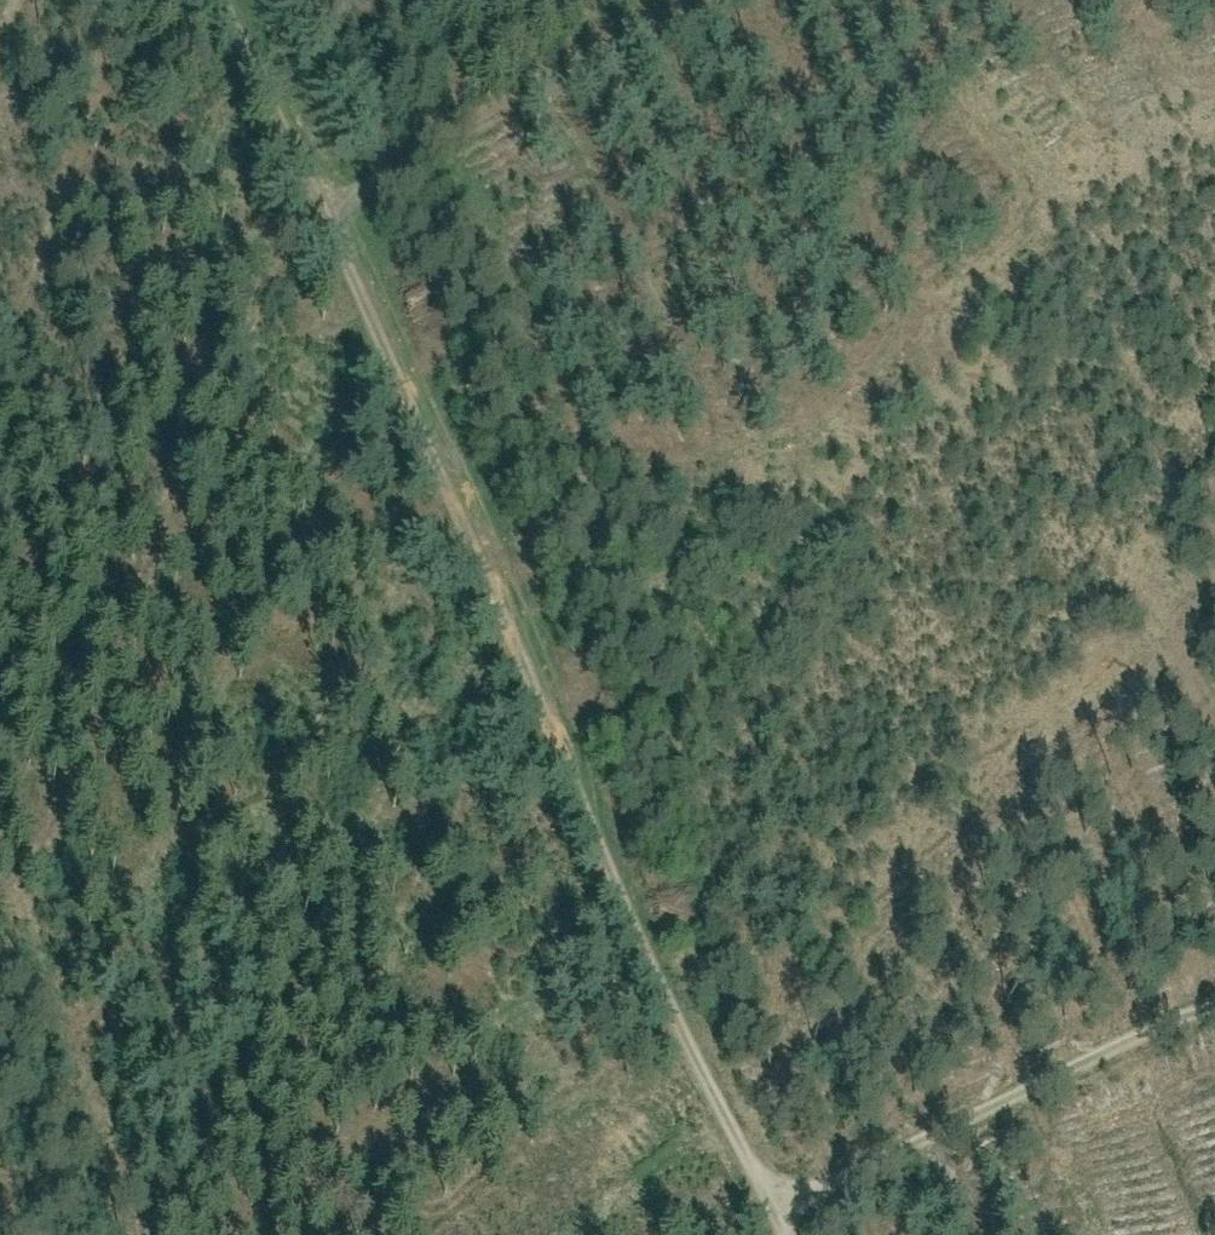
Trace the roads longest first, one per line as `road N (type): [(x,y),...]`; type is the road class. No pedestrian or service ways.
road 1 (track): [(261,0),(782,1234)]
road 2 (track): [(773,1213),(1214,1026)]

